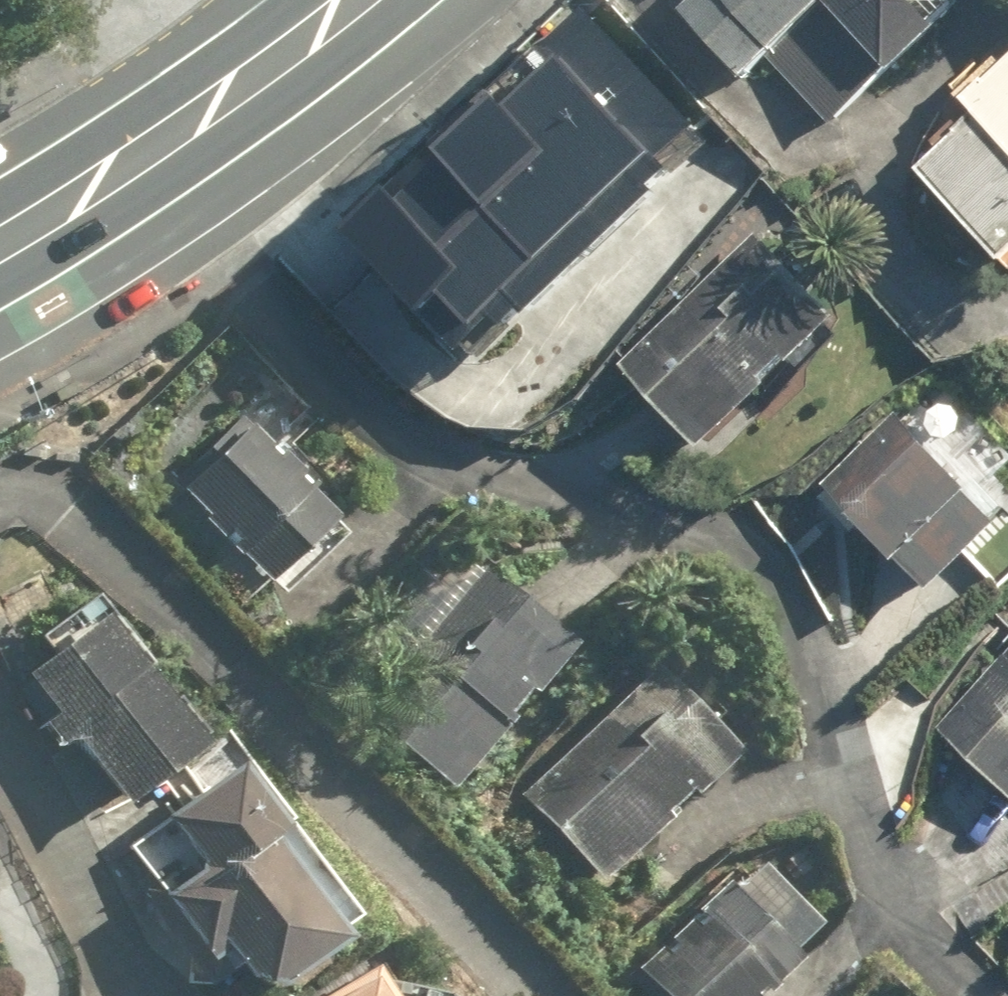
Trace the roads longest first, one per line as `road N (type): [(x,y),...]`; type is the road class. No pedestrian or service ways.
road 1 (residential): [(151,158),(361,396),(459,452),(692,493),(797,557),(843,660),(908,898),(967,995)]
road 2 (primary): [(359,0),(151,158)]
road 3 (primary): [(151,158),(0,246)]

